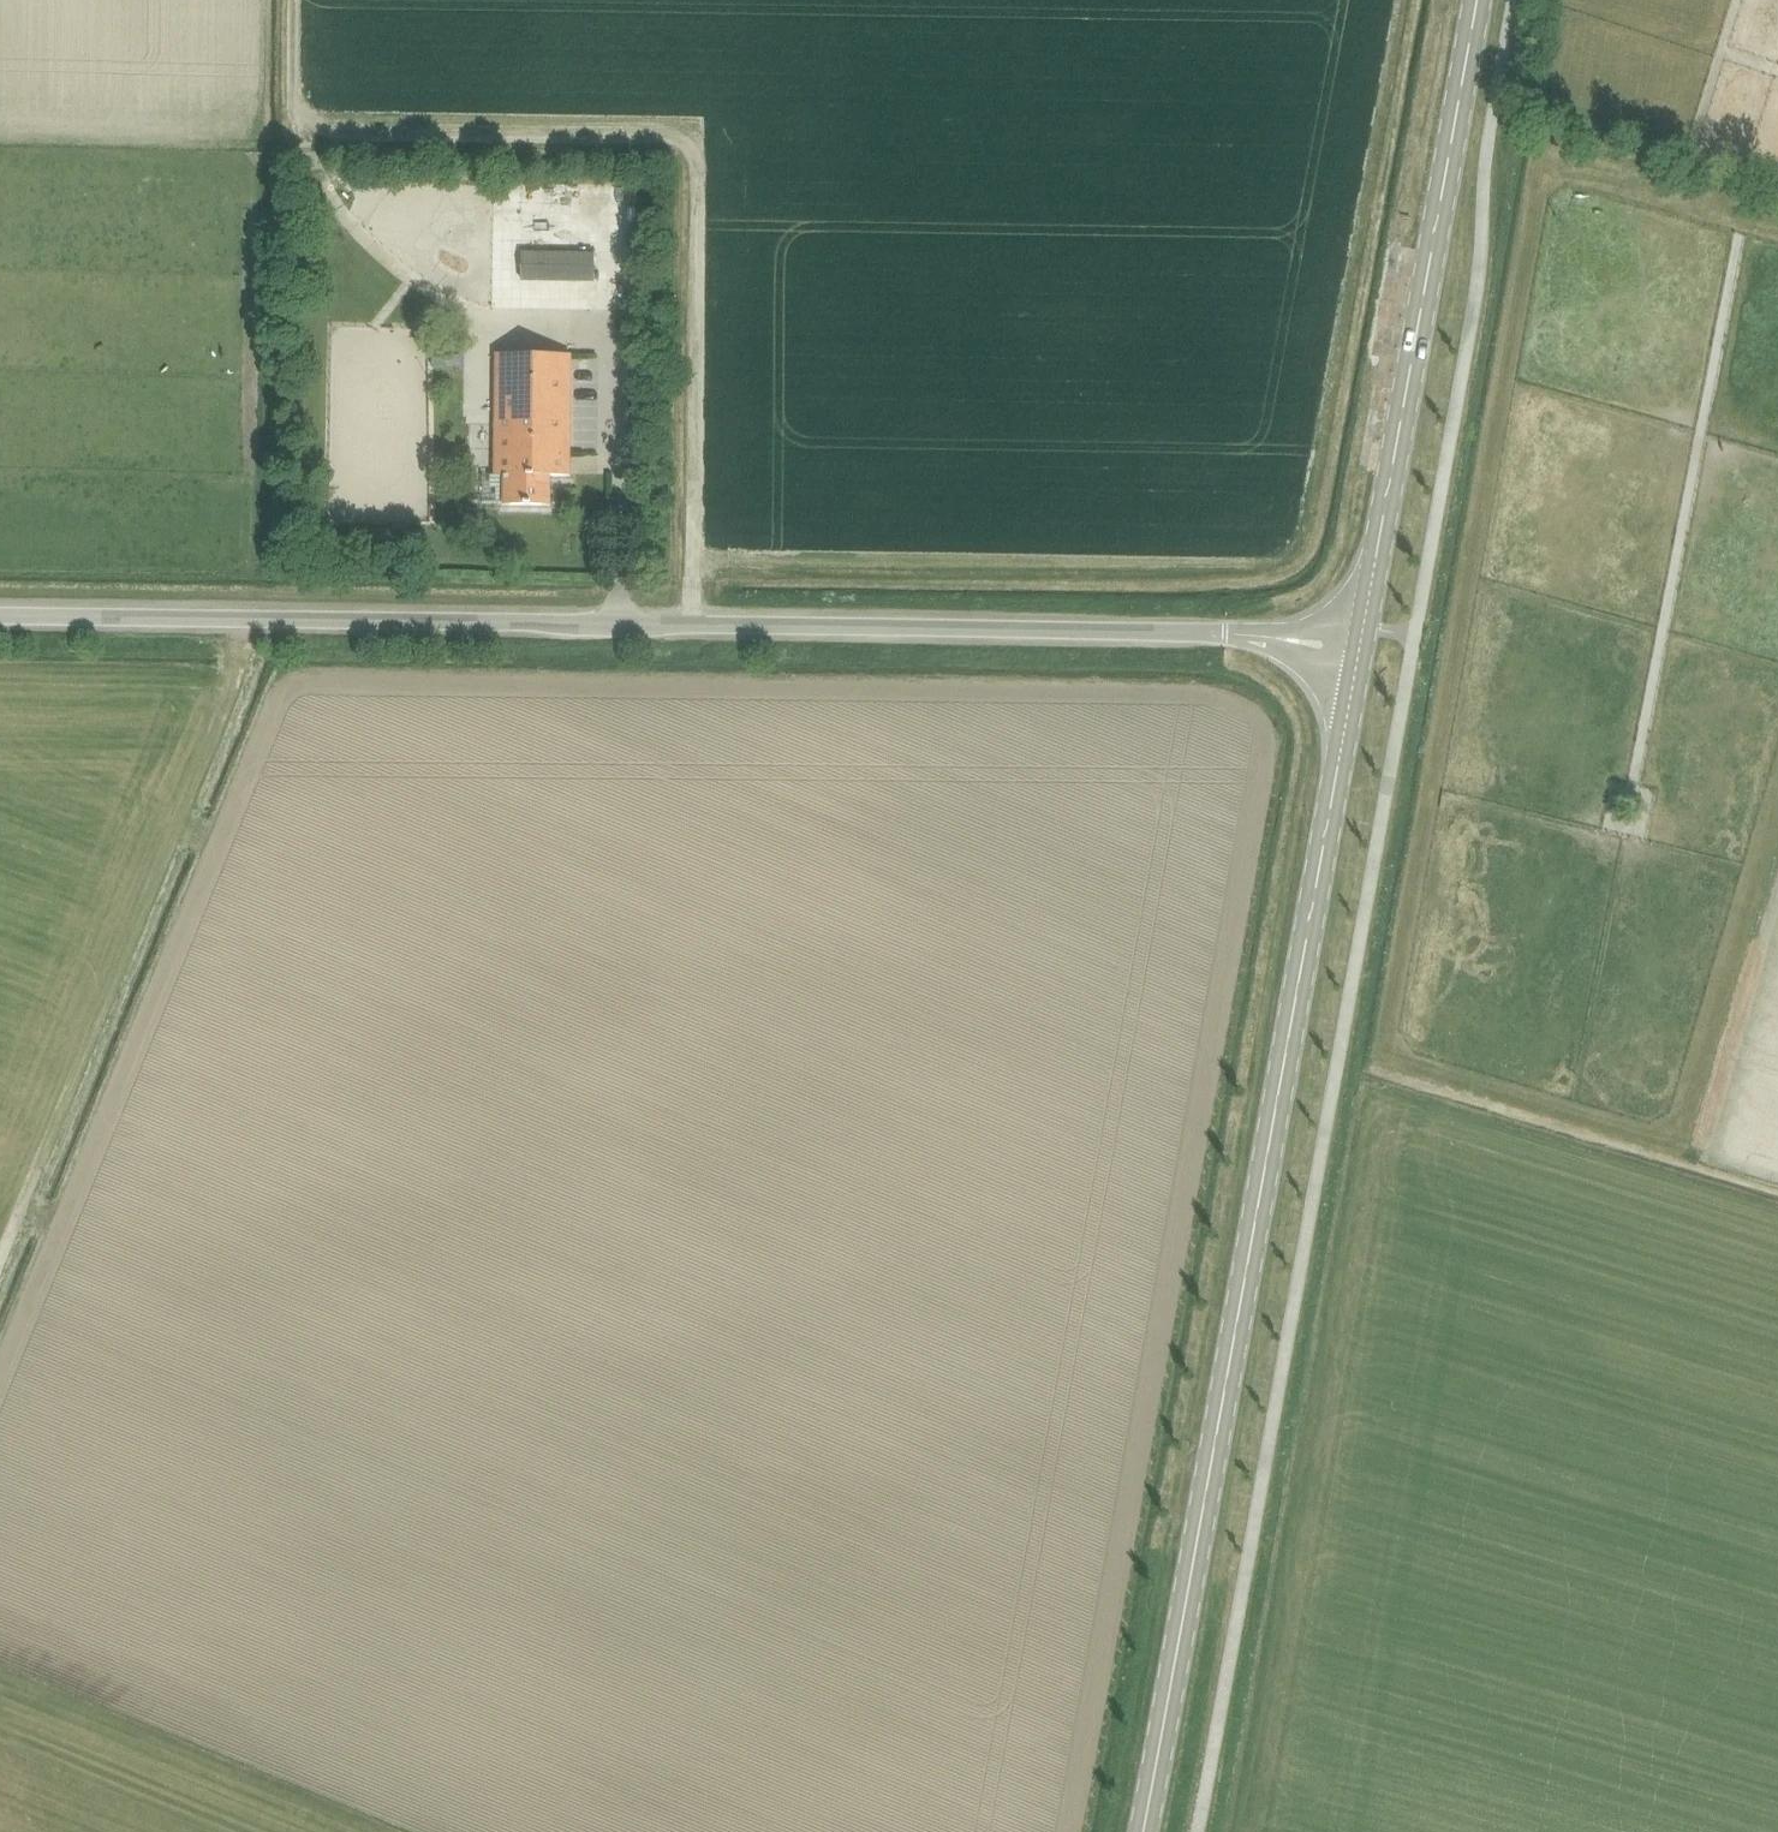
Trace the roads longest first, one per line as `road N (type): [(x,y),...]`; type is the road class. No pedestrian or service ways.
road 1 (unclassified): [(0,616),(1270,638)]
road 2 (secondary): [(1142,1831),(1355,672)]
road 3 (secondary): [(1362,633),(1476,0)]

